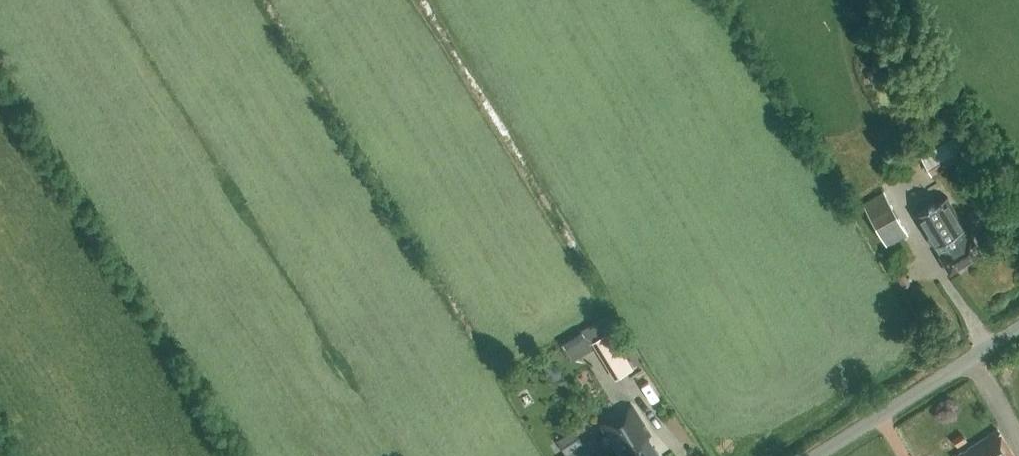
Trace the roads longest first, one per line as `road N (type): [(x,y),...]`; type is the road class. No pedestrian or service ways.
road 1 (unclassified): [(802,455),(1018,319)]

